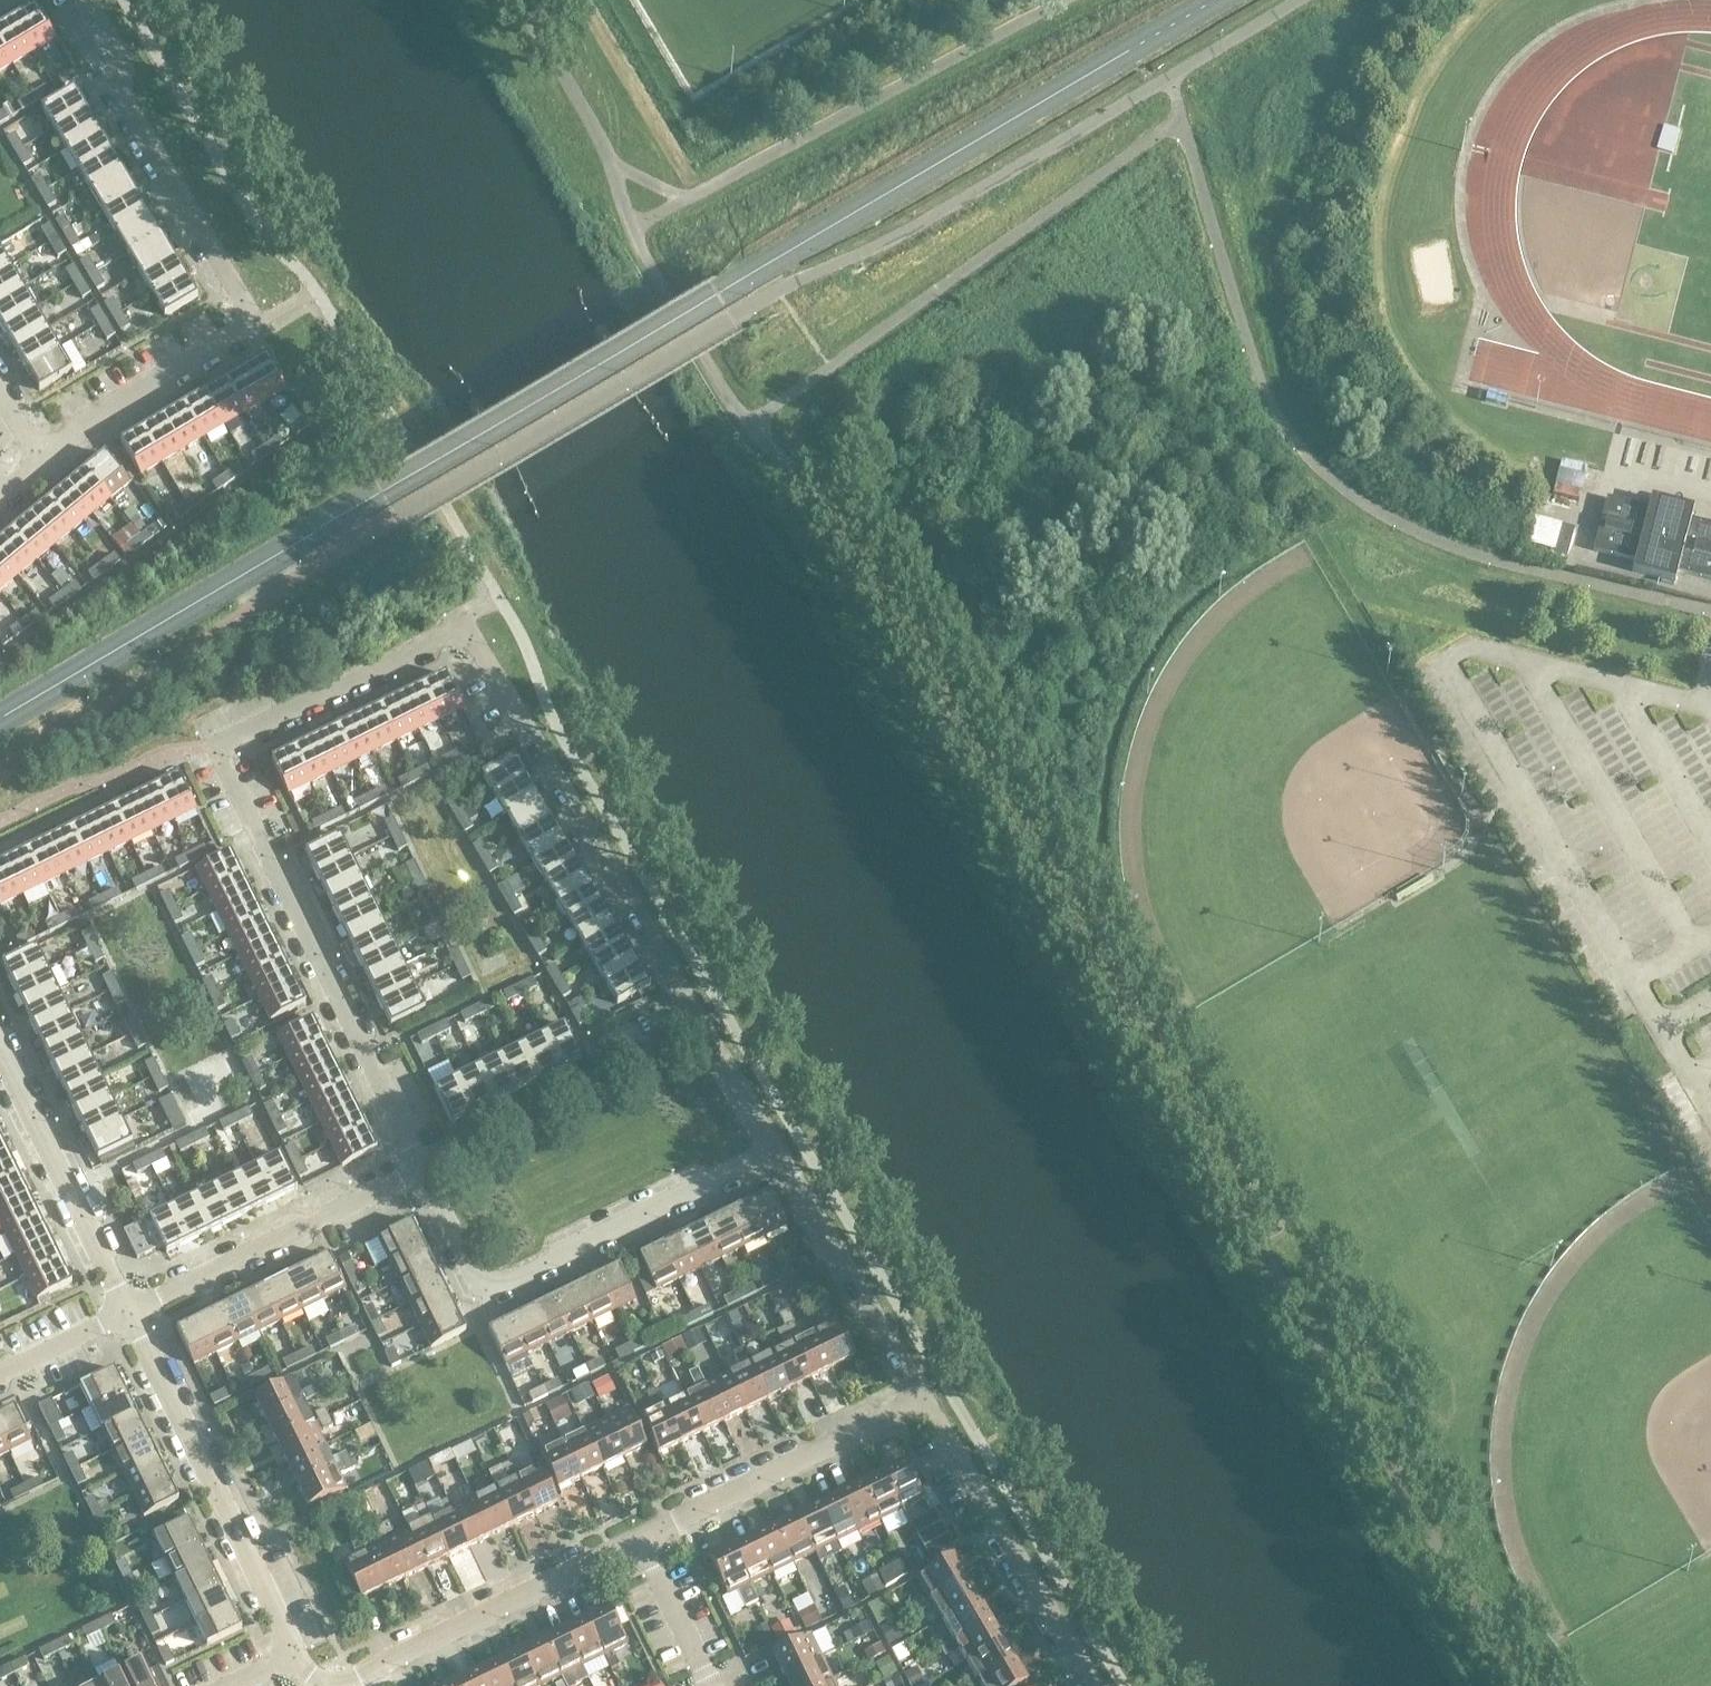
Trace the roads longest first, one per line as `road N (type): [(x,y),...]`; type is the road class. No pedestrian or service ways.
road 1 (residential): [(765,1151),(463,625),(208,746)]
road 2 (residential): [(46,454),(255,326),(69,0)]
road 3 (residential): [(420,1176),(208,746)]
road 4 (residential): [(420,1176),(468,1278),(492,1283),(765,1151)]
road 5 (residential): [(298,1657),(134,1317)]
road 6 (residential): [(331,1685),(637,1540)]
road 7 (residential): [(1094,1685),(923,1404)]
road 8 (residential): [(134,1317),(420,1176)]
road 9 (residential): [(637,1540),(923,1404)]
road 10 (residential): [(134,1317),(0,1045)]
road 11 (residential): [(923,1404),(765,1151)]
road 12 (residential): [(705,1677),(637,1540)]
road 13 (residential): [(0,1379),(134,1317)]

